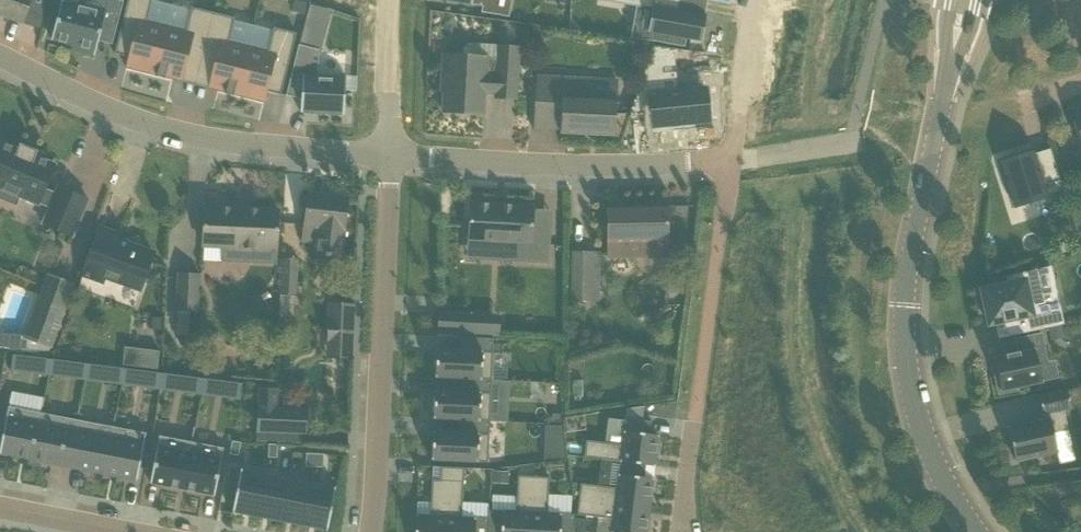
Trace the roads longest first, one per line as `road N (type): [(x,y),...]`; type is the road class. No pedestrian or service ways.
road 1 (residential): [(389,156),(167,129),(0,56)]
road 2 (secondary): [(981,531),(939,464),(909,362),(910,257),(934,159)]
road 3 (residential): [(370,531),(389,156)]
road 4 (residential): [(730,160),(579,166),(389,156)]
road 5 (secondary): [(934,159),(984,30),(1007,10)]
road 6 (residential): [(730,160),(756,0)]
road 7 (secondary): [(940,0),(945,42),(934,159)]
road 8 (residential): [(389,156),(391,0)]

